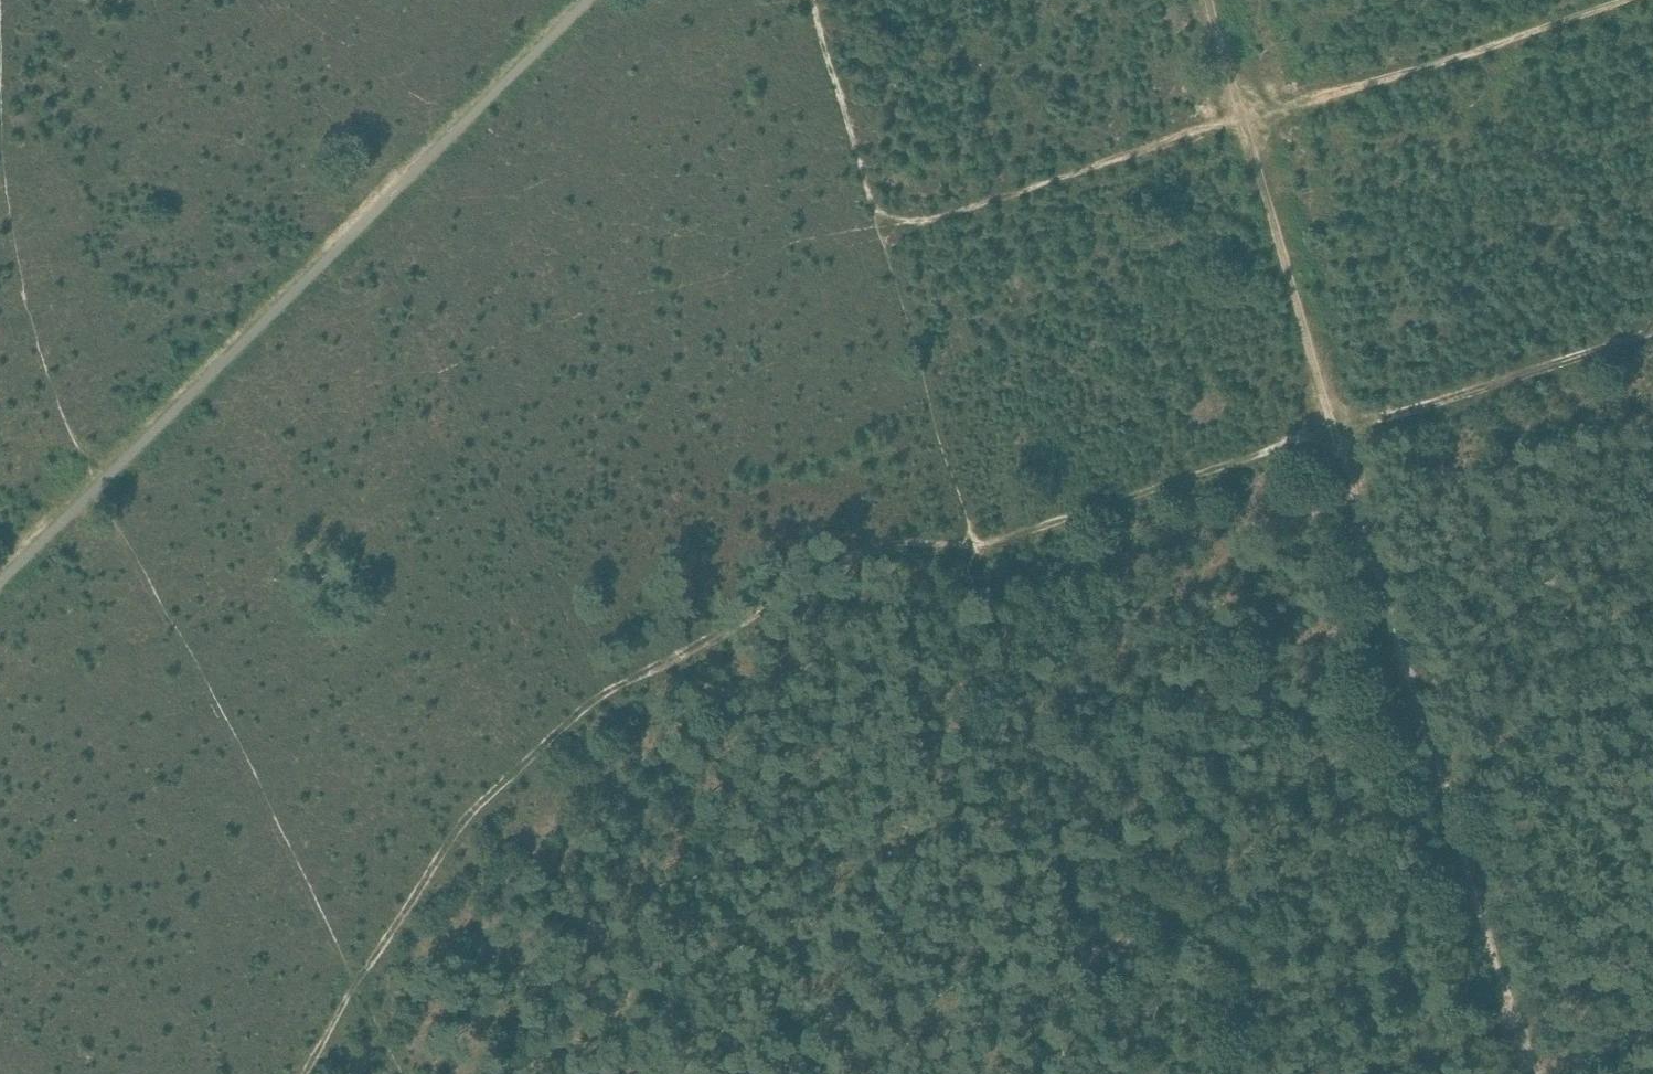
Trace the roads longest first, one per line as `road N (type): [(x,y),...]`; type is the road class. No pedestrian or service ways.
road 1 (track): [(1530,1073),(1341,432)]
road 2 (track): [(1341,432),(1249,120)]
road 3 (track): [(1249,120),(1211,0)]

